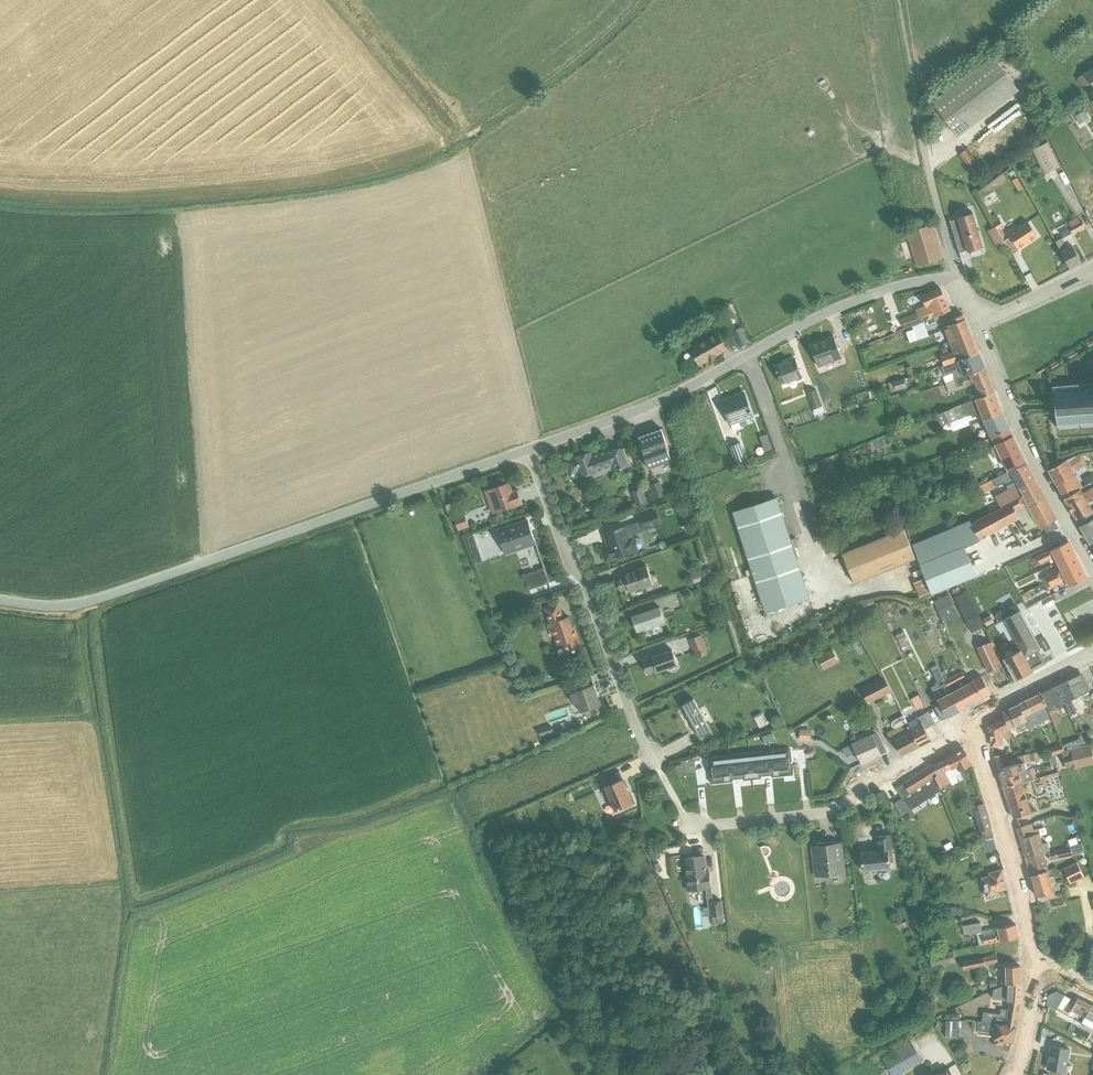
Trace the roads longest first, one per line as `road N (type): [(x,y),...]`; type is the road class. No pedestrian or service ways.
road 1 (unclassified): [(528,449),(82,602),(0,599)]
road 2 (residential): [(978,321),(956,279),(893,287),(814,319),(668,396),(528,449)]
road 3 (residential): [(653,758),(528,449)]
road 4 (residential): [(972,725),(832,811),(695,826)]
road 5 (residential): [(978,321),(1011,407),(1092,568)]
road 6 (residential): [(972,725),(1007,831),(1033,968)]
road 7 (residential): [(1092,653),(995,703),(972,725)]
road 8 (residential): [(1092,270),(978,321)]

